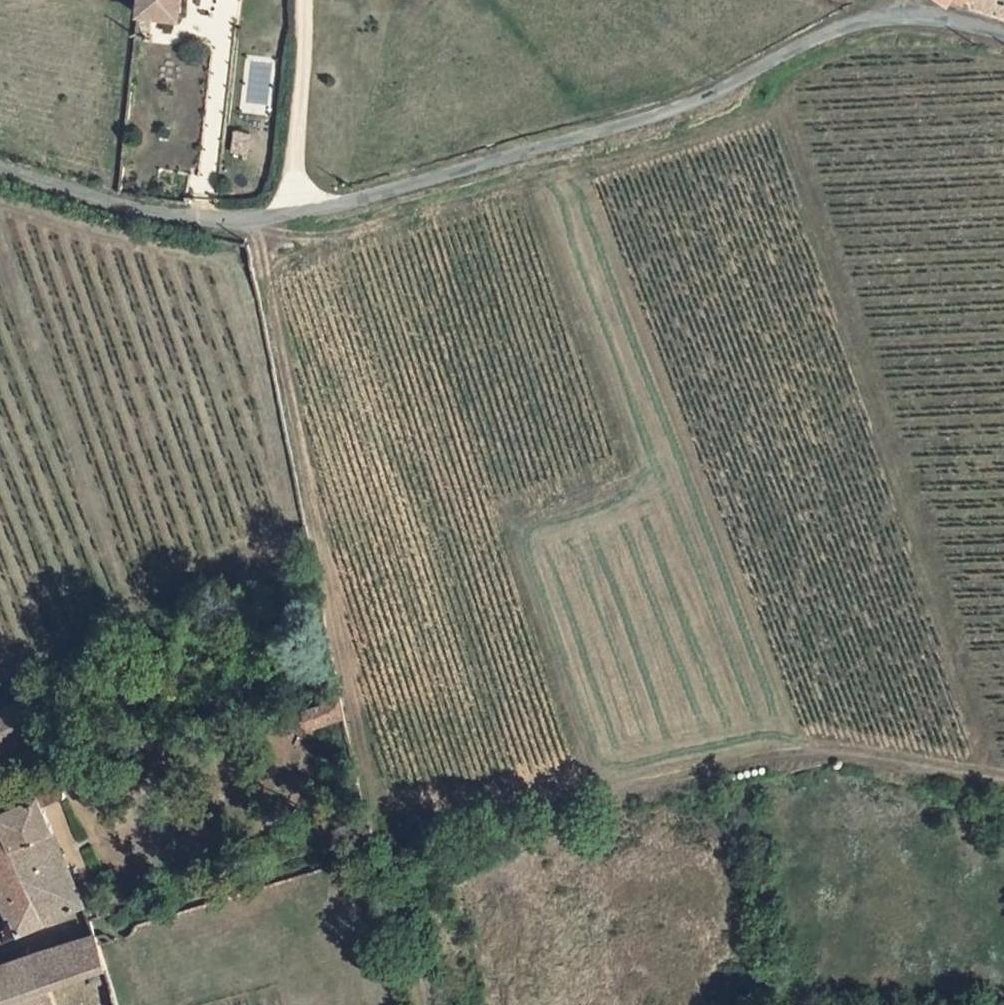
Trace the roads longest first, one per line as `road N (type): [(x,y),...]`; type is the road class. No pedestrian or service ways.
road 1 (unclassified): [(0,166),(88,198),(237,220),(620,126),(715,93),(857,19),(957,18),(1003,32)]
road 2 (track): [(298,208),(305,0)]

